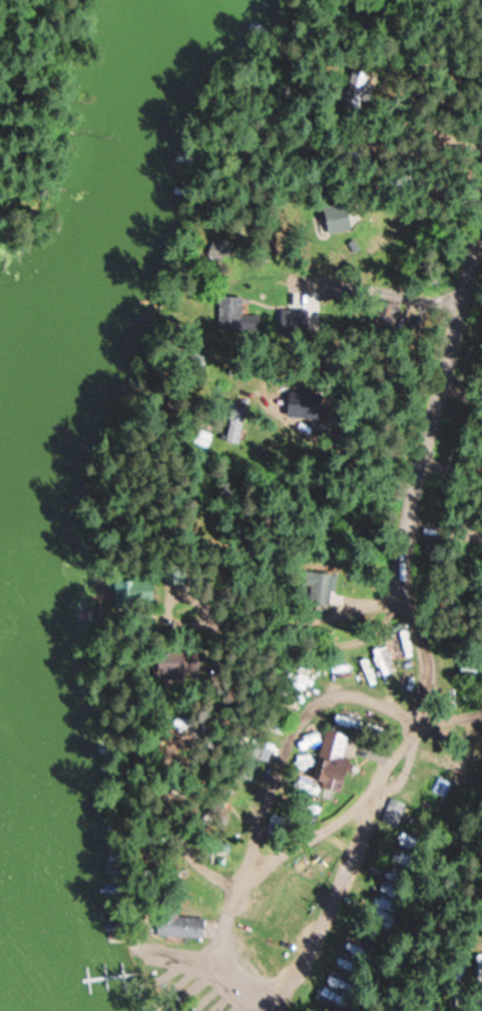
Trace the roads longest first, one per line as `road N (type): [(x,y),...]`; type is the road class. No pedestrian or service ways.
road 1 (residential): [(268,1010),(320,924),(424,693),(423,601),(481,257)]
road 2 (residential): [(373,799),(246,878),(221,942),(227,975),(262,1010)]
road 3 (residential): [(266,276),(470,314)]

